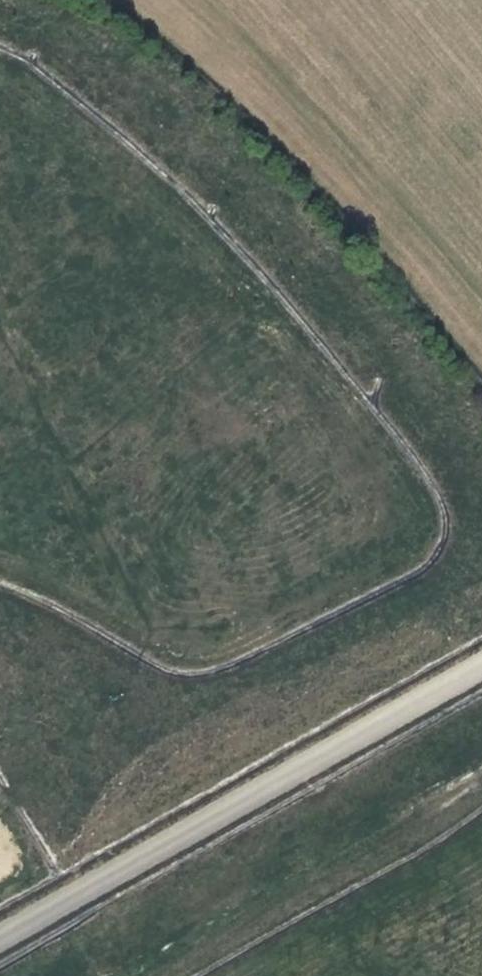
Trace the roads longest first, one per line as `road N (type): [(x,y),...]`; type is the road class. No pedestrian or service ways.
road 1 (track): [(125,0),(391,267),(481,373)]

